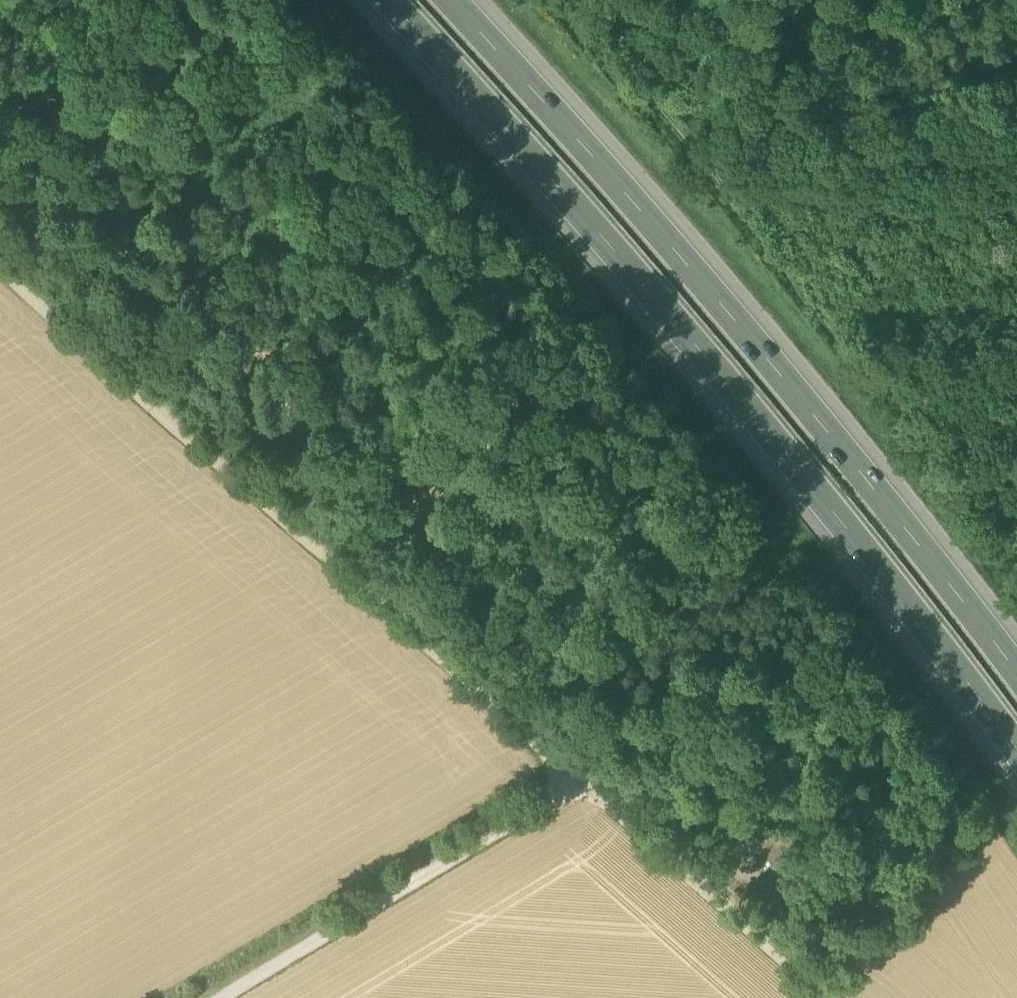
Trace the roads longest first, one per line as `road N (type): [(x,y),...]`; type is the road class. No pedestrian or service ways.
road 1 (unclassified): [(0,269),(820,997)]
road 2 (motorway): [(388,0),(702,352),(1016,748)]
road 3 (motorway): [(1016,668),(751,338),(450,0)]
road 4 (track): [(619,6),(623,65),(863,371),(1016,513)]
road 5 (track): [(227,997),(585,782)]

